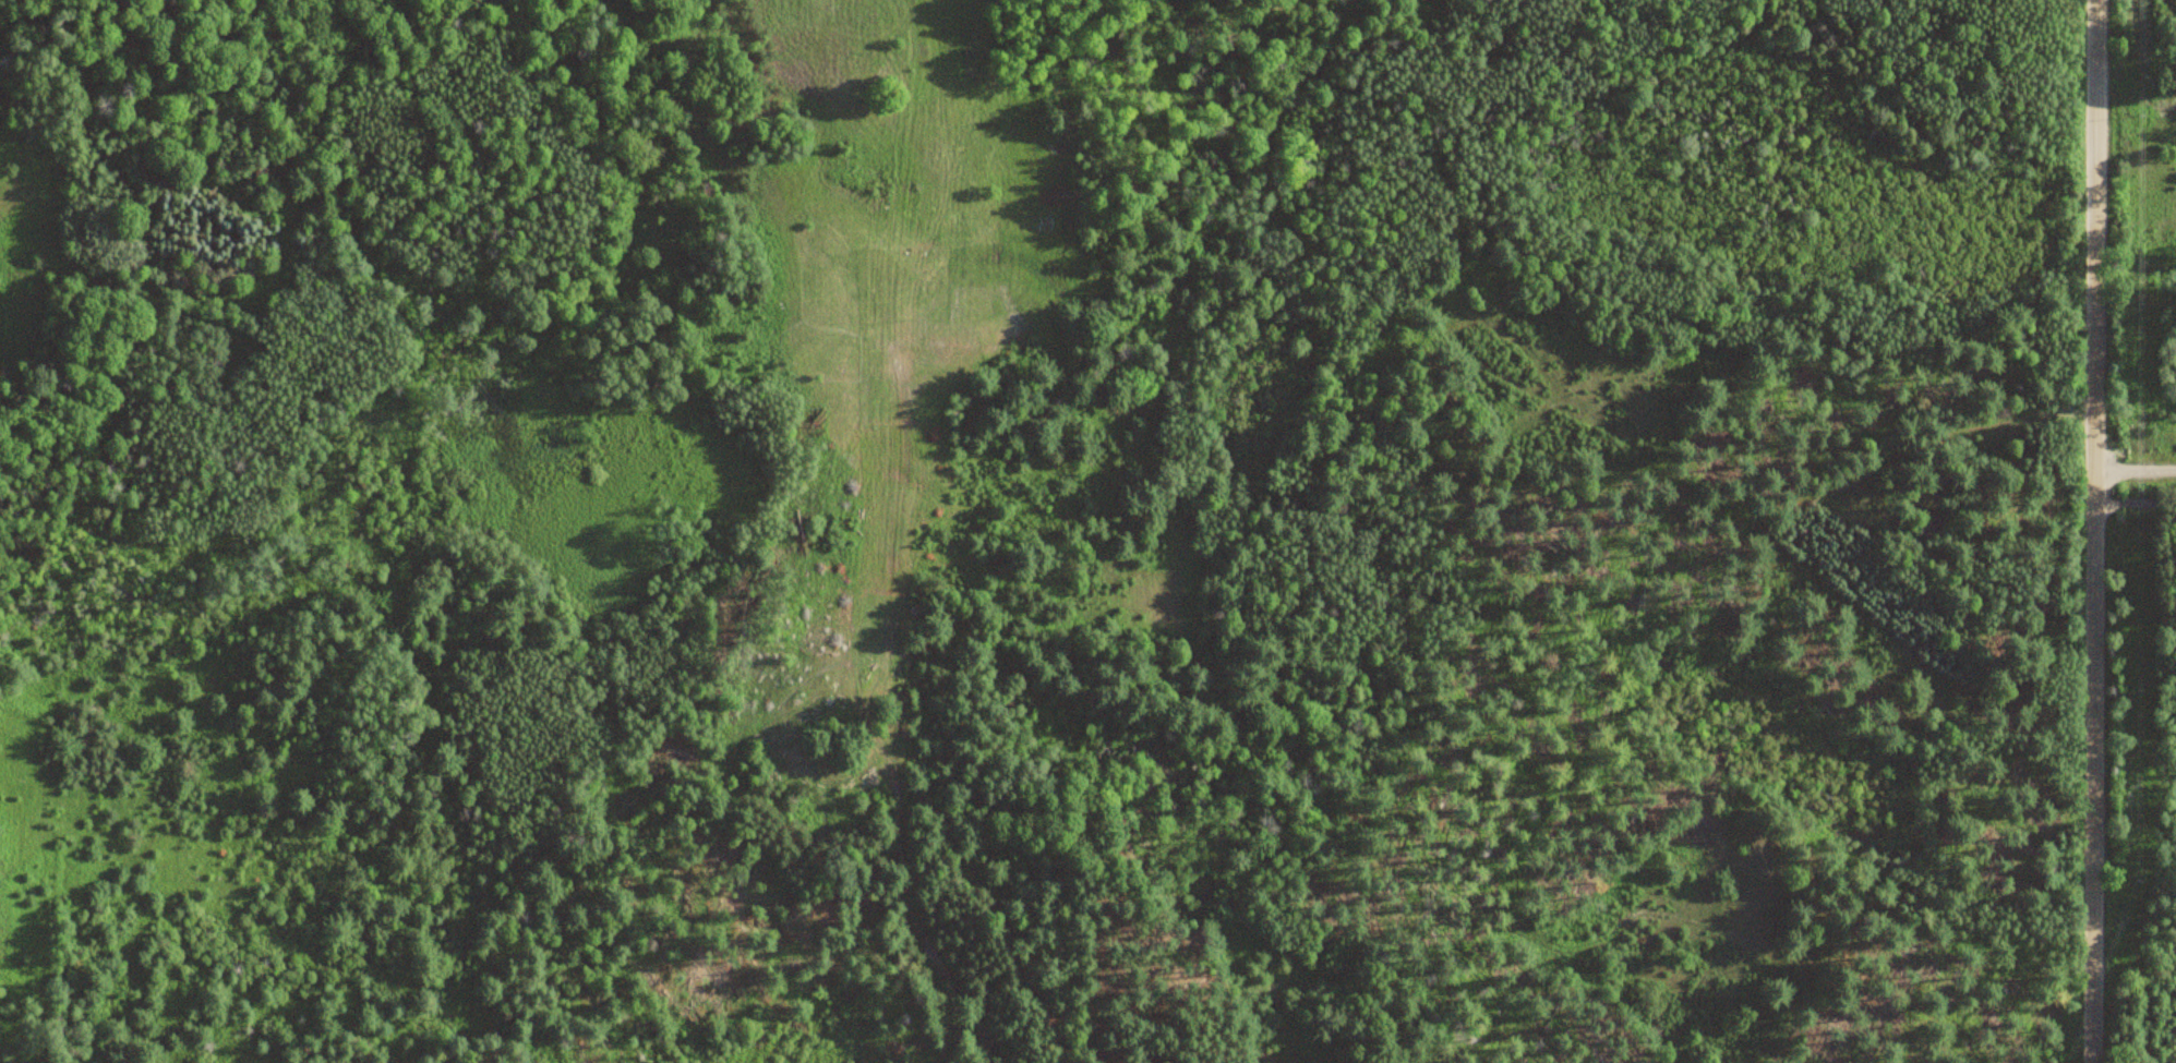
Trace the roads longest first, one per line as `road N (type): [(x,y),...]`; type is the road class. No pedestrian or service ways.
road 1 (residential): [(2092,1062),(2097,0)]

